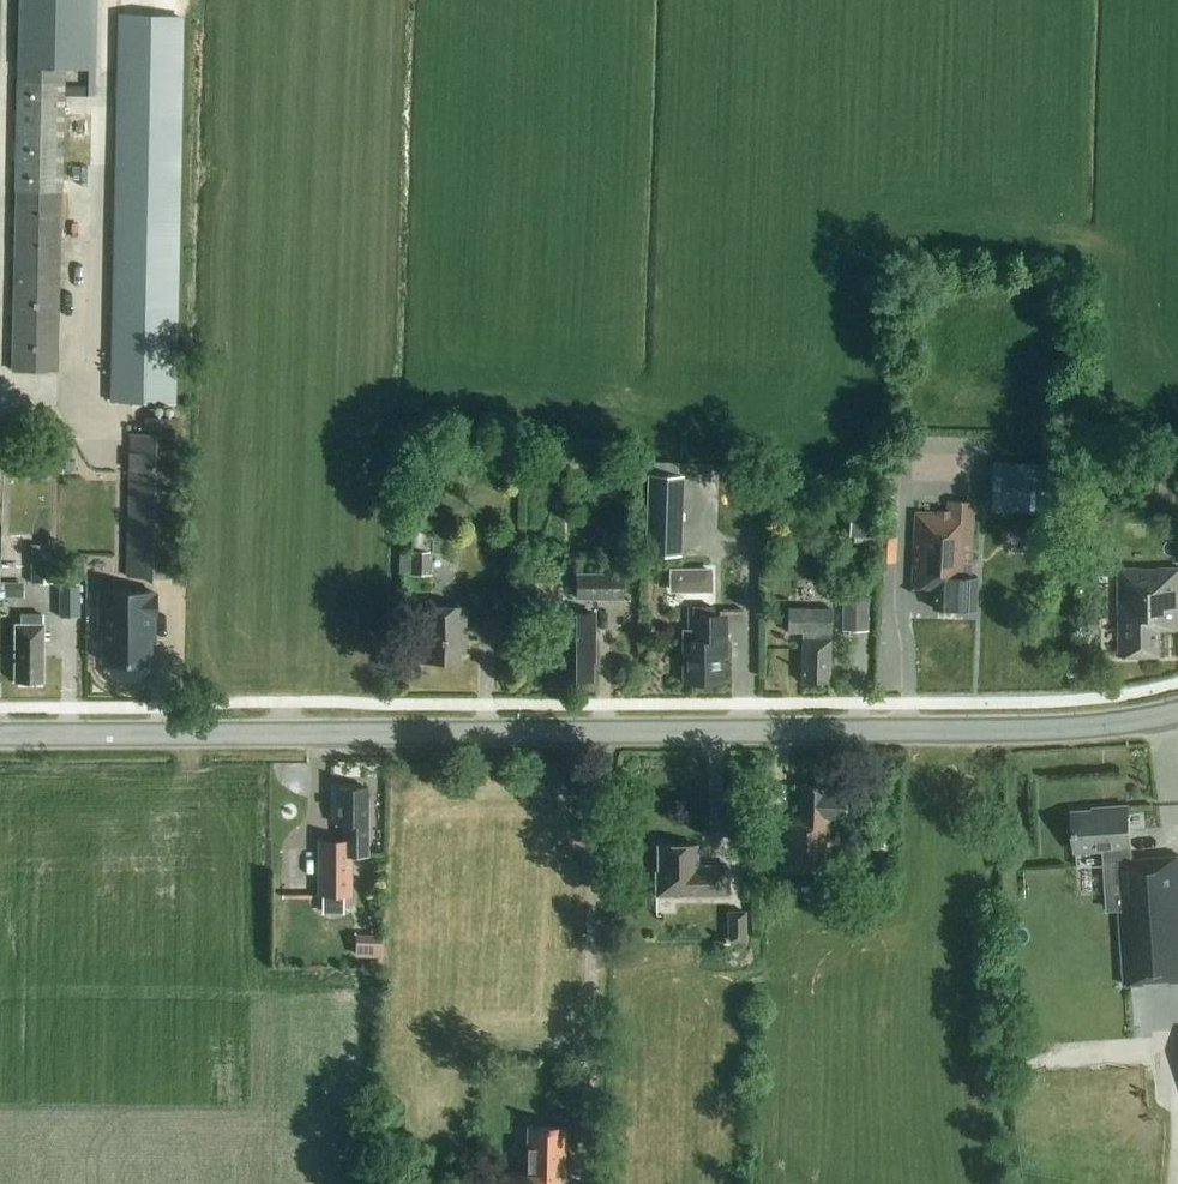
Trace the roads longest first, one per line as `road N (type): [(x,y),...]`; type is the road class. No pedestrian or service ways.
road 1 (tertiary): [(0,740),(909,736),(1143,731),(1177,719)]

